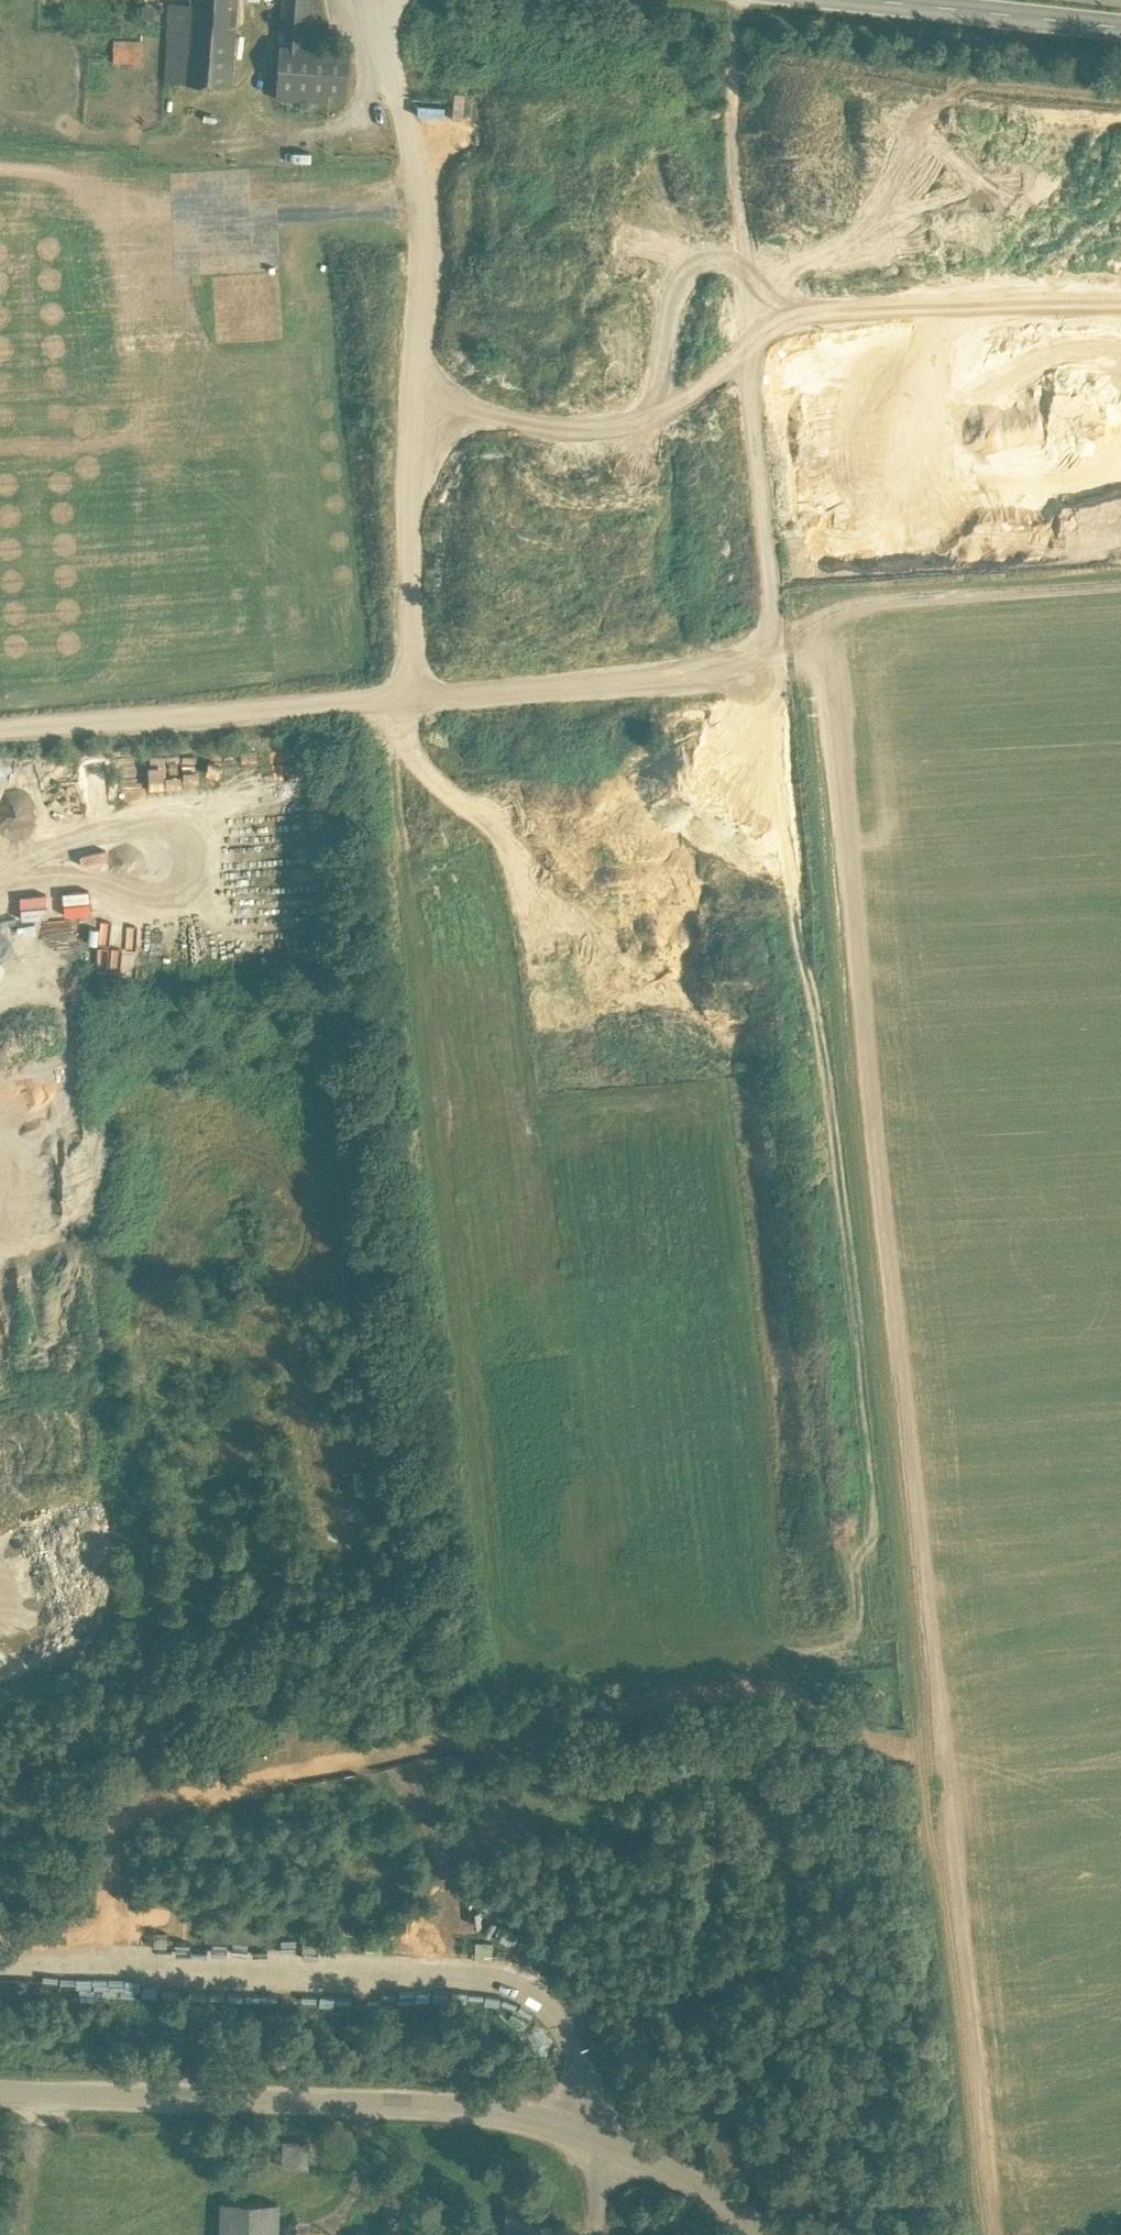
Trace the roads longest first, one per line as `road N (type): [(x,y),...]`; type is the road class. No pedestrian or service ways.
road 1 (unclassified): [(0,2090),(495,2113),(638,2154),(771,2234)]
road 2 (tertiary): [(847,0),(1120,30)]
road 3 (track): [(44,2092),(22,2234)]

